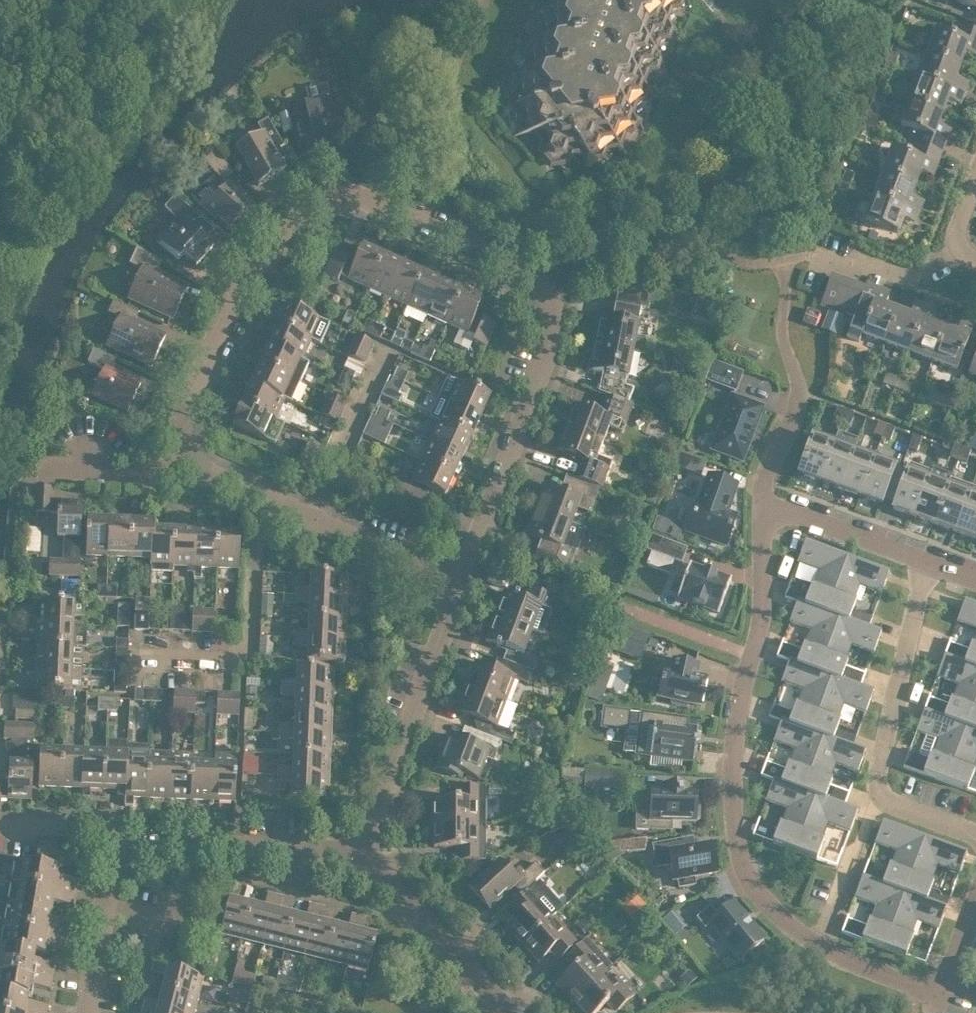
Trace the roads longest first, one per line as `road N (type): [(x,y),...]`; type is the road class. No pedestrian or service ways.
road 1 (residential): [(190,451),(187,399),(237,291),(318,205),(363,198),(495,252),(552,289),(561,315),(464,565)]
road 2 (residential): [(762,503),(763,619),(741,693),(733,817),(747,874),(778,917),(818,948)]
road 3 (residential): [(353,843),(154,834),(127,847),(101,899),(86,1012)]
road 4 (residential): [(353,843),(464,565)]
road 5 (residential): [(464,565),(260,491),(190,451)]
road 6 (residential): [(922,560),(878,795)]
road 7 (residential): [(788,276),(782,322),(798,401),(765,476),(762,503)]
road 8 (residential): [(510,1012),(353,843)]
road 9 (residential): [(818,948),(848,964),(935,985),(975,896)]
road 10 (residential): [(922,560),(762,503)]
road 11 (residential): [(878,795),(818,948)]

